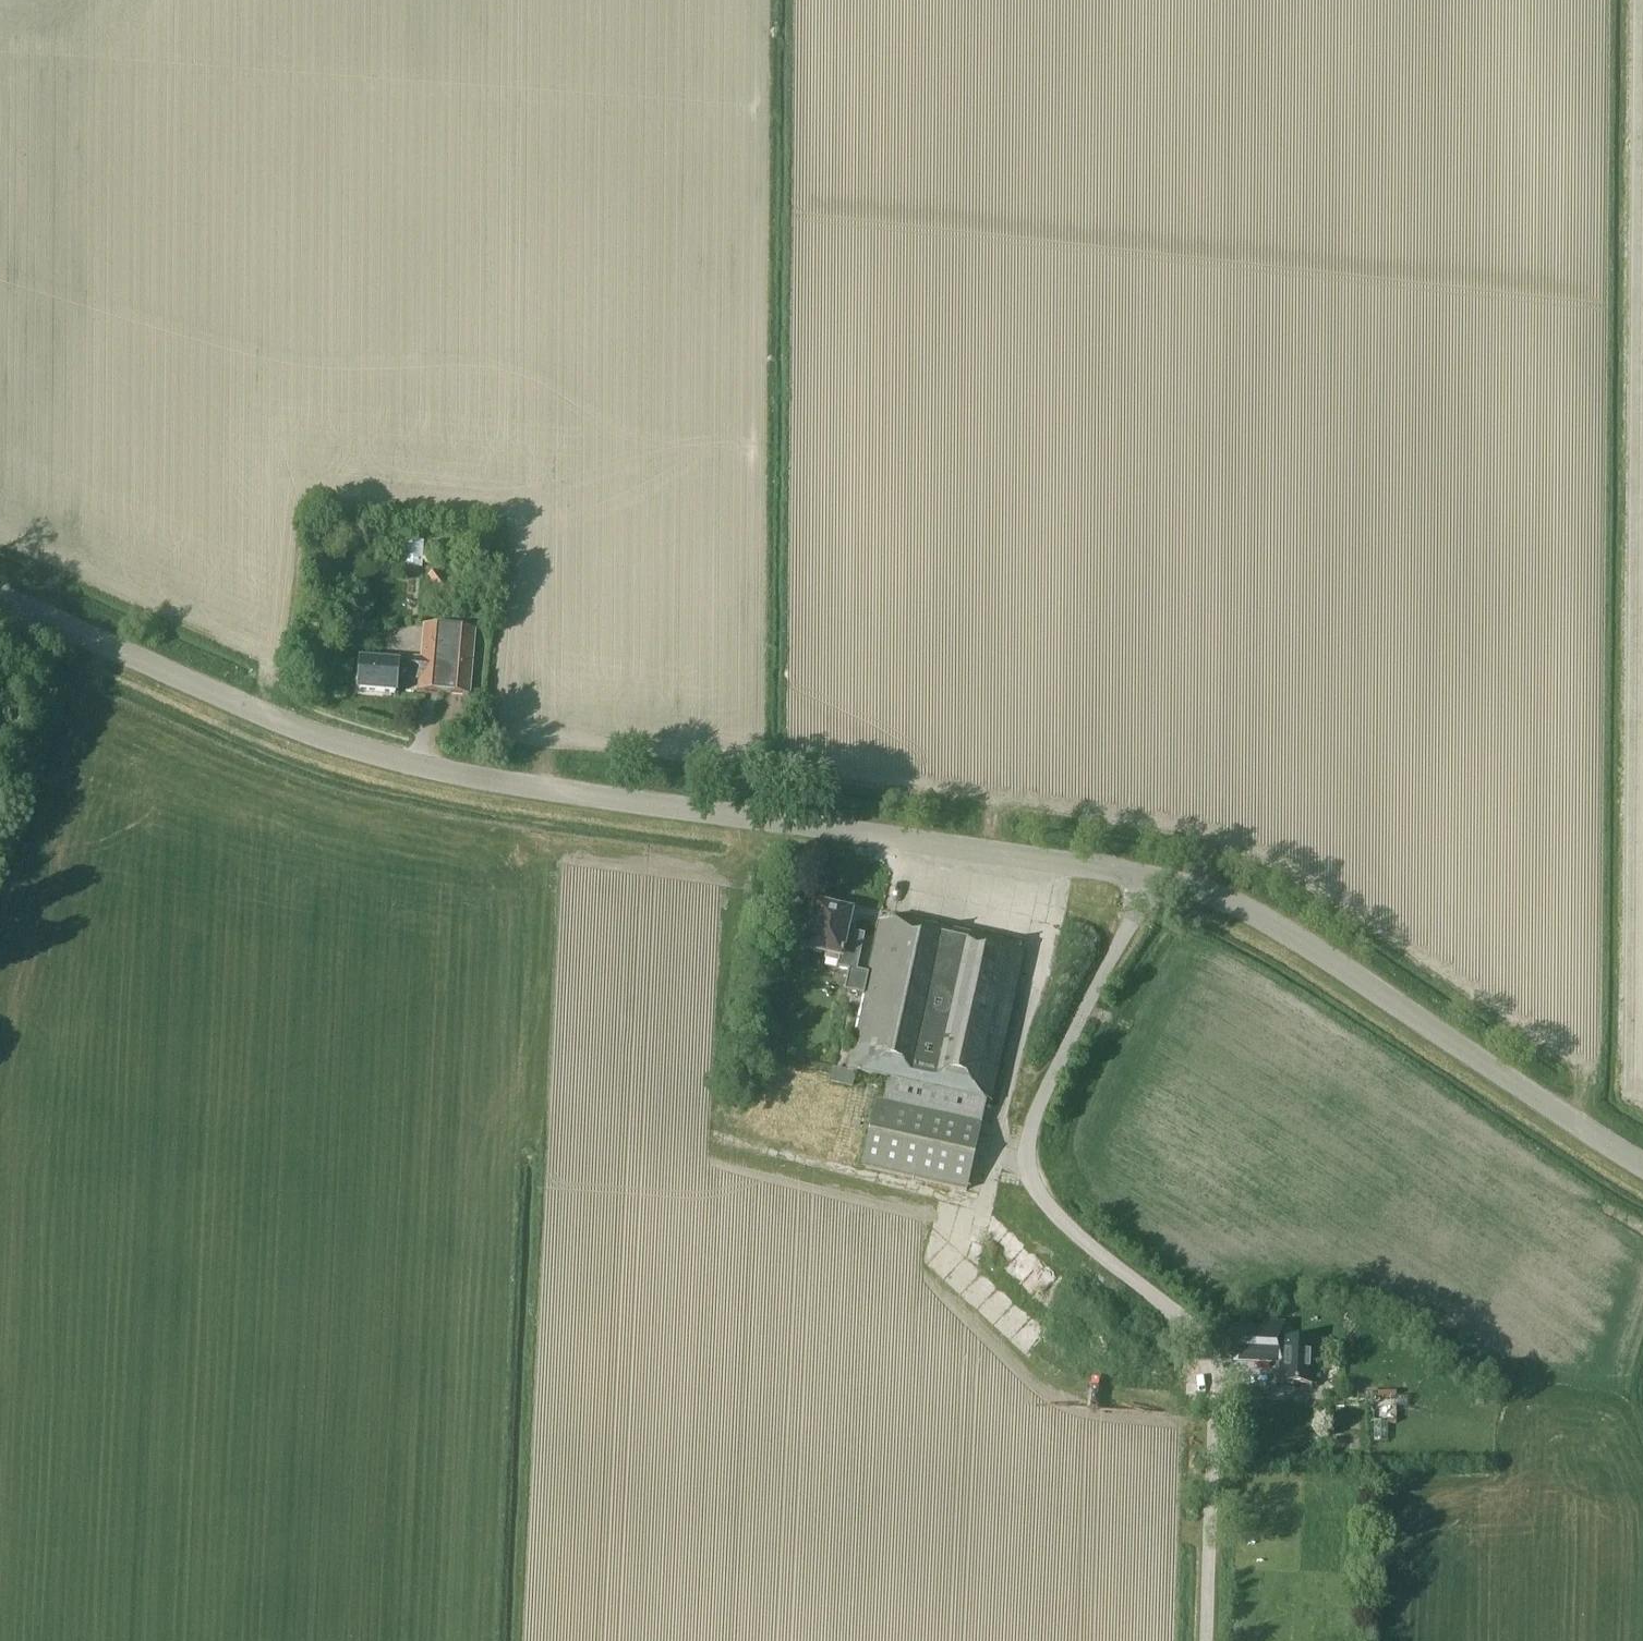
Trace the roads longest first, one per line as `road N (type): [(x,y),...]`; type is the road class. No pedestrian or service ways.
road 1 (tertiary): [(1642,1175),(1296,942),(1229,904),(1154,876),(459,775),(260,713),(0,598)]

